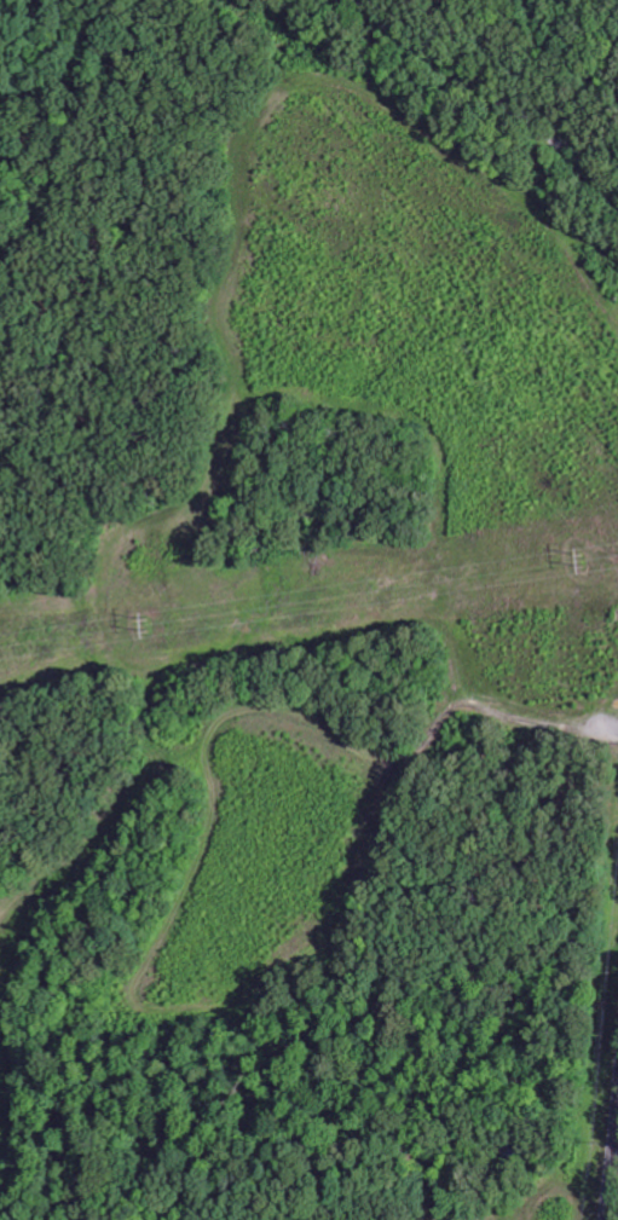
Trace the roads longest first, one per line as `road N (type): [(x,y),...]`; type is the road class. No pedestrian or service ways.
road 1 (residential): [(617,235),(244,0)]

